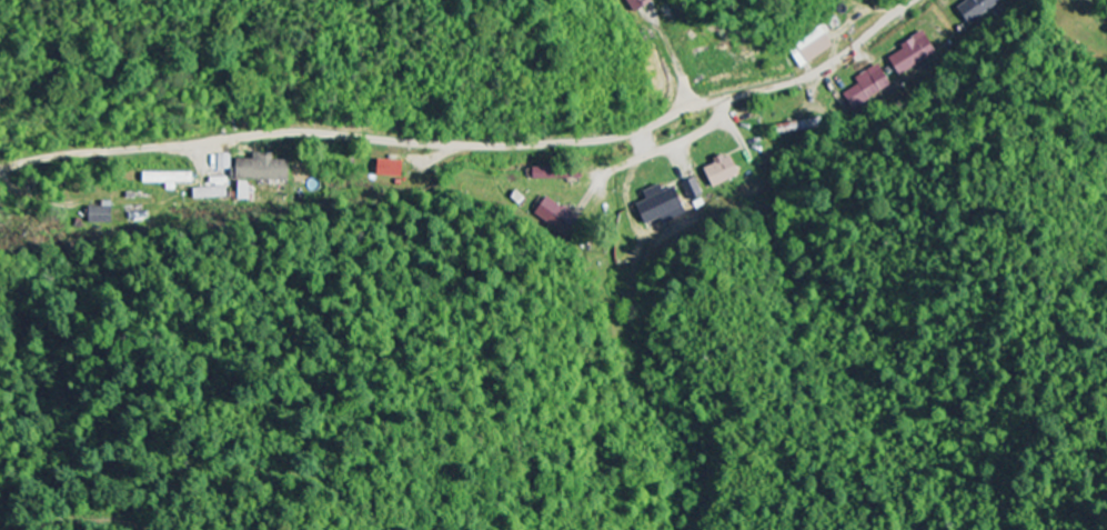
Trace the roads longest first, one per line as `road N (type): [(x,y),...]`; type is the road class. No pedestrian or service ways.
road 1 (residential): [(20,163),(289,133),(456,146),(595,141),(812,76),(918,0)]

